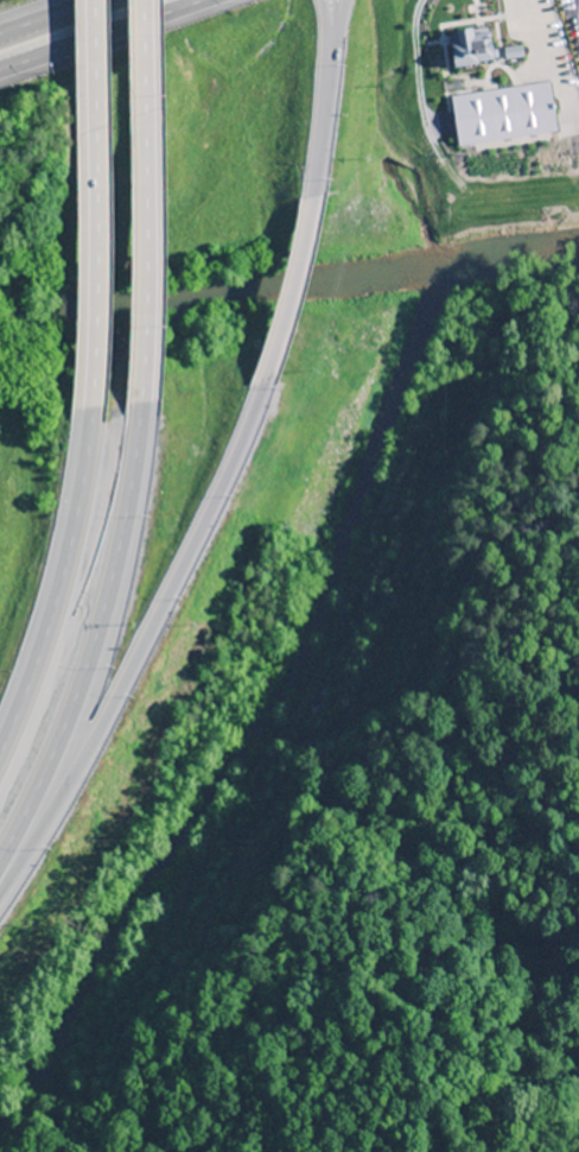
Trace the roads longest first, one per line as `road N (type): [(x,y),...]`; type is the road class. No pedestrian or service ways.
road 1 (trunk): [(0,908),(121,695),(267,380)]
road 2 (trunk): [(0,857),(61,733),(97,624),(140,403)]
road 3 (trunk): [(90,0),(85,412)]
road 4 (trunk): [(140,403),(138,0)]
road 5 (trunk): [(85,412),(51,596),(0,737)]
road 6 (trunk): [(267,380),(314,184)]
road 7 (trunk): [(314,184),(328,0)]
road 8 (trunk): [(153,0),(0,48)]

